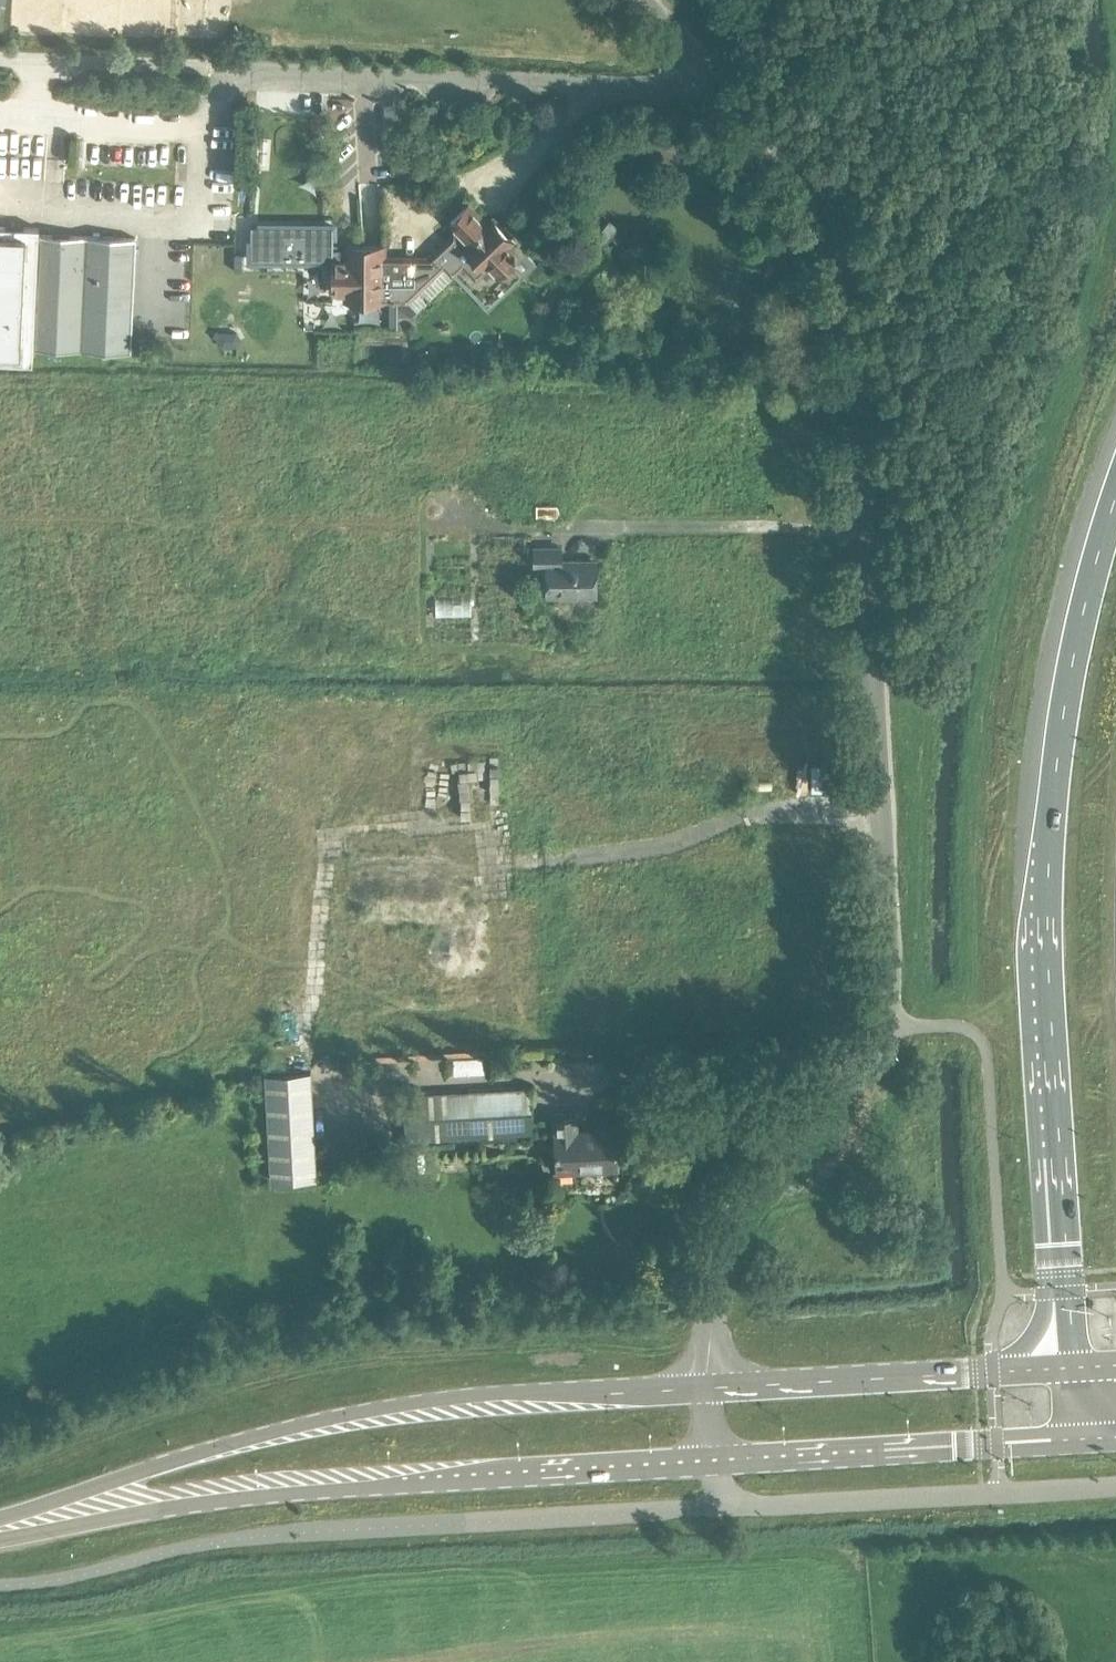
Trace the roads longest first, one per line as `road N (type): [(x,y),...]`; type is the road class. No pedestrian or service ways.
road 1 (unclassified): [(714,1385),(717,1291),(745,1212),(892,1022),(855,396),(834,228),(813,184),(738,90)]
road 2 (motorway): [(1115,493),(1079,638),(1049,865),(1074,1368)]
road 3 (unclassified): [(738,90),(0,56)]
road 4 (secondary): [(714,1385),(446,1400),(319,1424),(0,1519)]
road 5 (secondary): [(0,1541),(200,1506),(716,1459)]
road 6 (unclassified): [(716,1459),(719,1507),(1115,1488)]
road 7 (secondary): [(716,1459),(1109,1438)]
road 8 (secondary): [(1074,1368),(714,1385)]
road 9 (unclassified): [(738,90),(652,0)]

